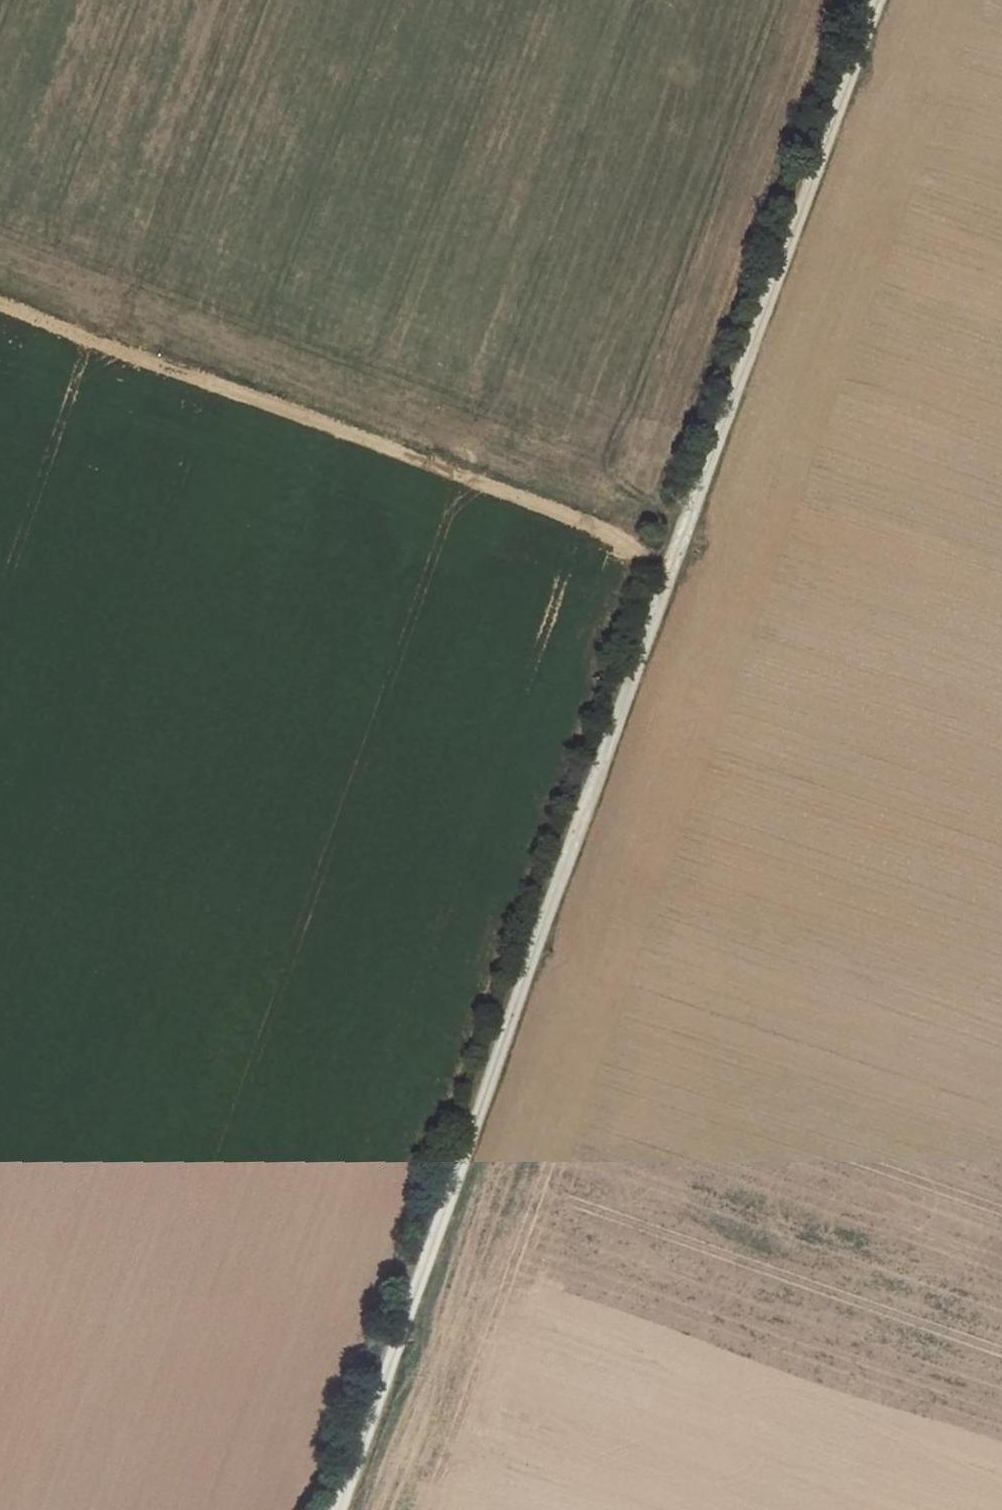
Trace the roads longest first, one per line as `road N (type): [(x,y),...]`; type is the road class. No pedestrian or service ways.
road 1 (track): [(869,0),(339,1509)]

